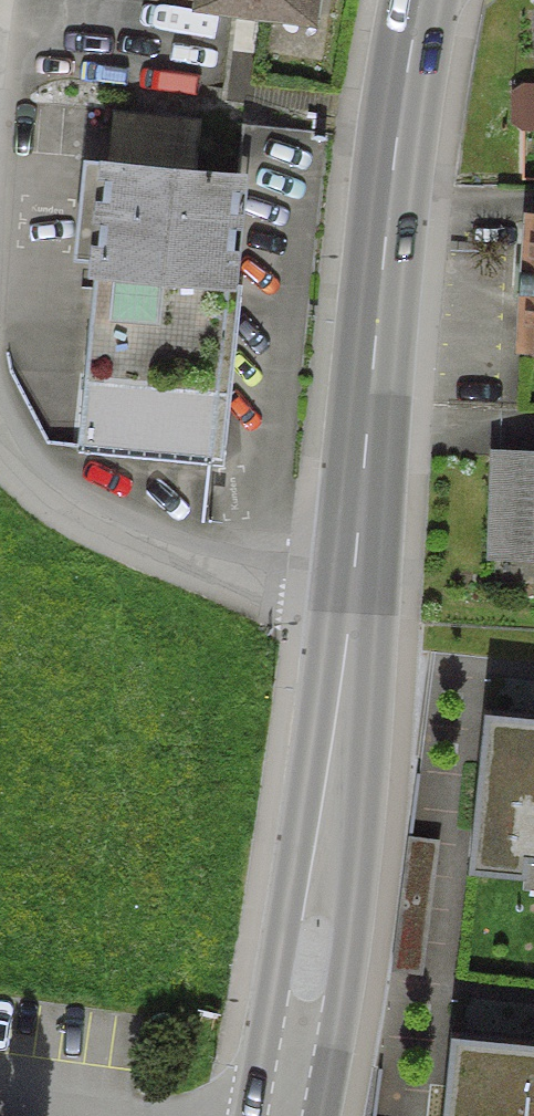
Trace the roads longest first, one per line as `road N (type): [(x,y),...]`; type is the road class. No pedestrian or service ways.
road 1 (secondary): [(284,1115),(307,972),(343,614)]
road 2 (secondary): [(361,426),(422,0)]
road 3 (residential): [(343,614),(82,518),(0,427)]
road 4 (secondary): [(343,614),(361,426)]
road 5 (residential): [(533,432),(361,426)]

